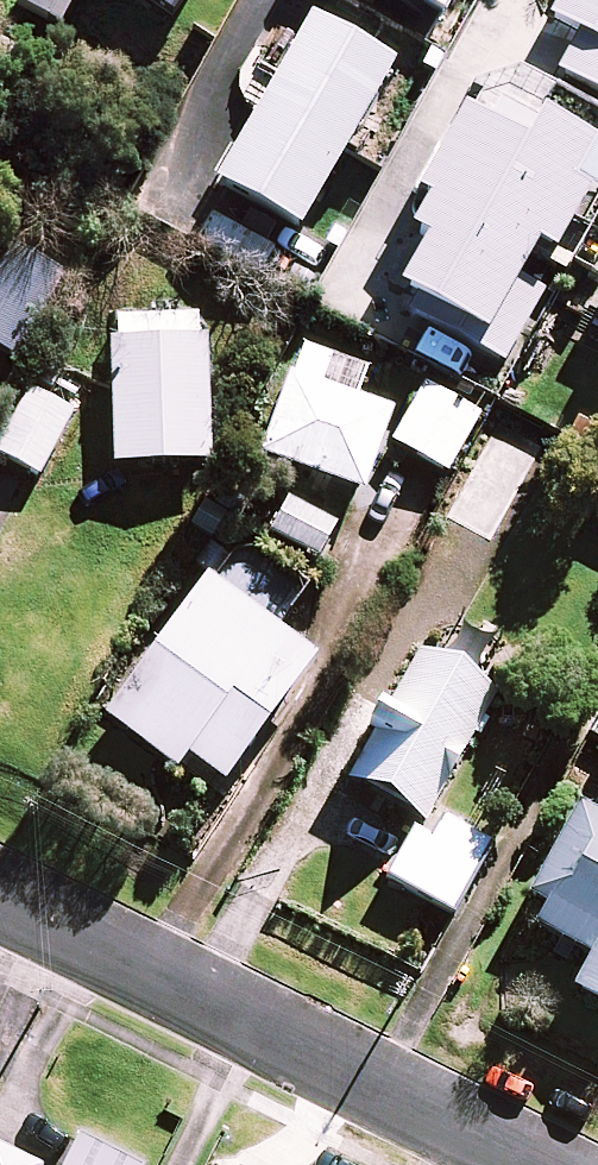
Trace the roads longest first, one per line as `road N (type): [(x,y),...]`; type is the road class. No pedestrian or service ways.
road 1 (residential): [(538,1164),(0,894)]

